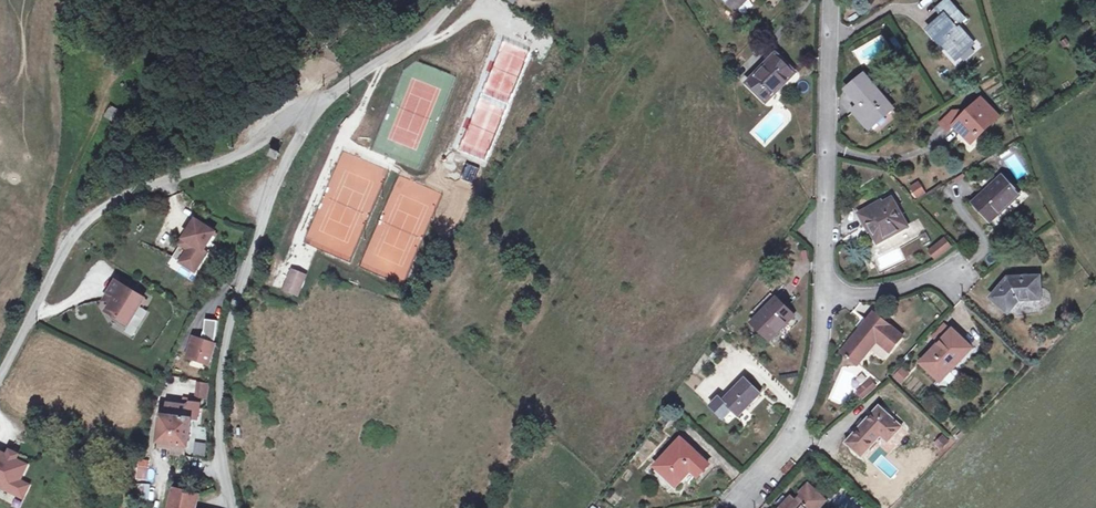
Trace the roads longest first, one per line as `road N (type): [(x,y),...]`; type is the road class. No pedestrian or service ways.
road 1 (residential): [(832,0),(814,375),(799,419),(744,491)]
road 2 (unclassified): [(0,374),(78,230),(124,197),(236,153),(311,109)]
road 3 (residential): [(311,109),(242,277),(231,332),(225,388),(237,507)]
road 4 (unclassified): [(311,109),(427,33),(459,0)]

